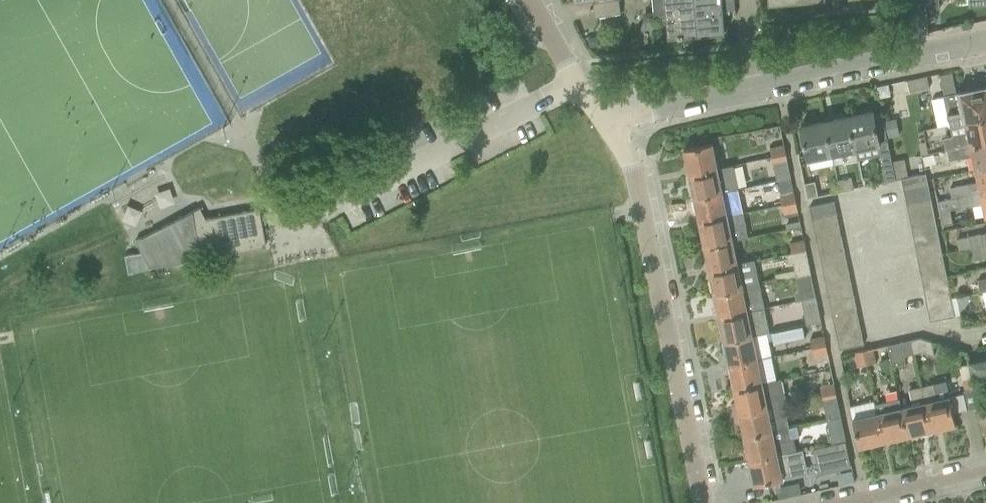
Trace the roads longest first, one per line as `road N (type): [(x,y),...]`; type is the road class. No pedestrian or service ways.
road 1 (unclassified): [(702,502),(628,171),(607,127)]
road 2 (residential): [(607,127),(985,42)]
road 3 (unclassified): [(607,127),(530,0)]
road 4 (residential): [(845,502),(985,471)]

